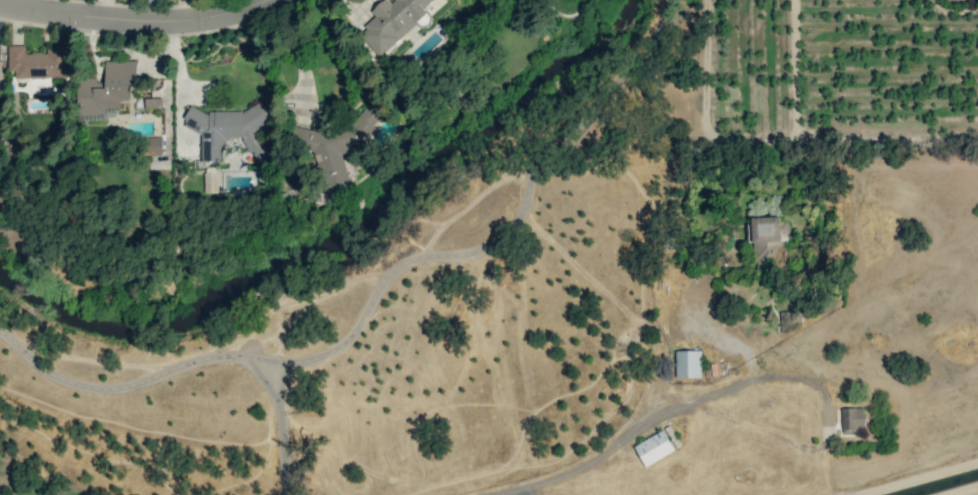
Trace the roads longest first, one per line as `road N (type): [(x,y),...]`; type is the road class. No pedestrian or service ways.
road 1 (residential): [(0,10),(180,24),(273,0)]

